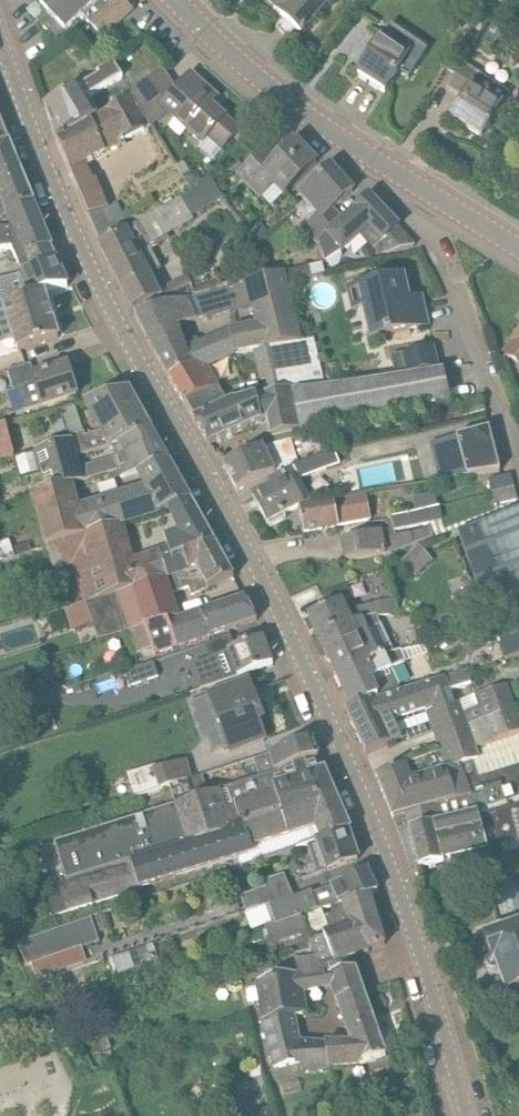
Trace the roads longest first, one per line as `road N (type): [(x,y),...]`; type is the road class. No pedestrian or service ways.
road 1 (tertiary): [(466,1115),(418,939),(320,698),(228,511),(91,269),(0,35)]
road 2 (secondary): [(518,246),(315,116),(181,0)]

